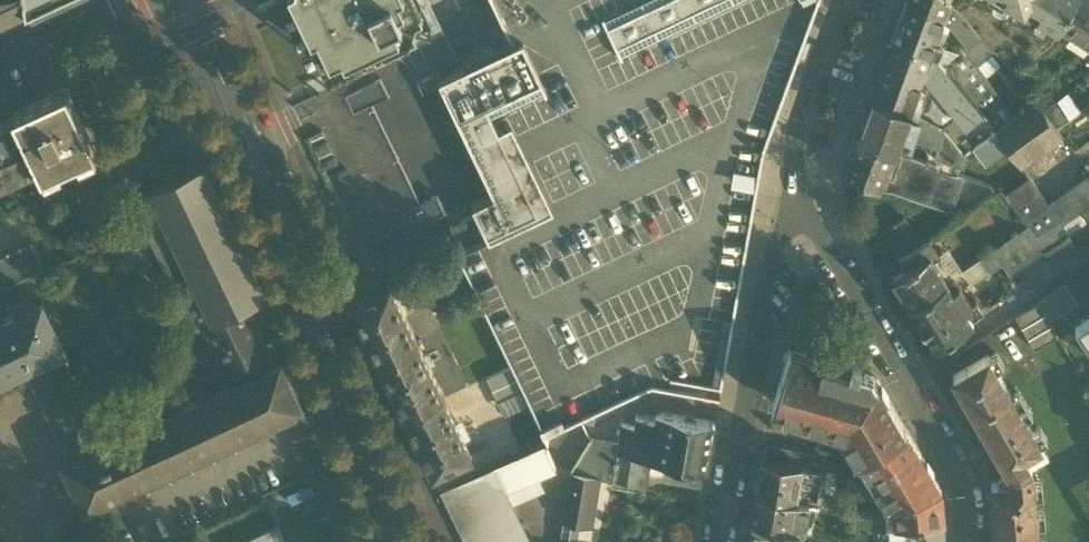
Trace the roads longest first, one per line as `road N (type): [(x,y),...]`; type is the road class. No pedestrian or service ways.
road 1 (secondary): [(194,0),(351,406),(393,541)]
road 2 (residential): [(804,197),(966,483),(968,541)]
road 3 (residential): [(804,197),(786,220),(758,335),(721,541)]
road 4 (residential): [(838,0),(793,135),(804,197)]
road 5 (residential): [(127,0),(0,60)]

